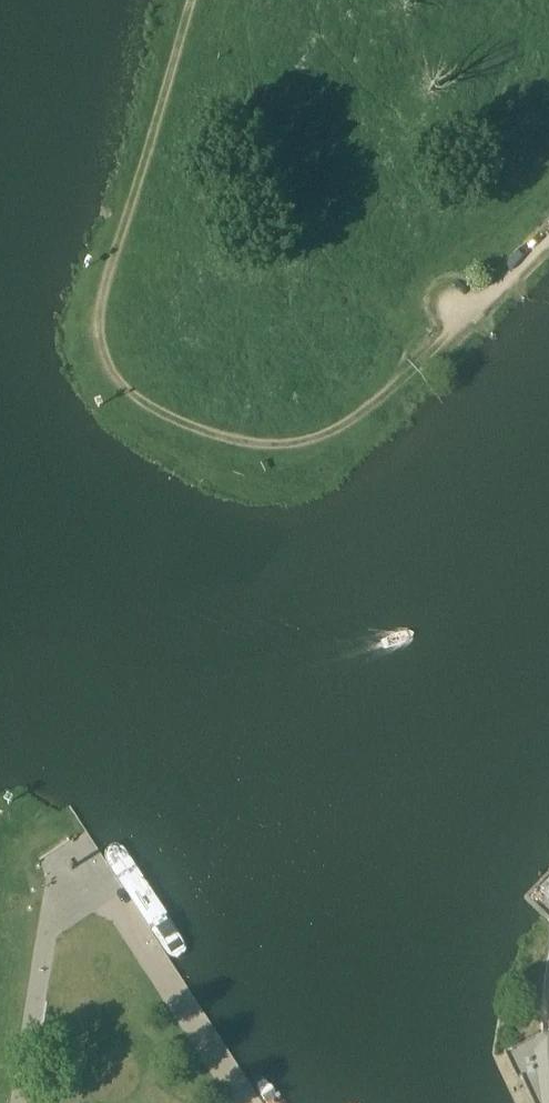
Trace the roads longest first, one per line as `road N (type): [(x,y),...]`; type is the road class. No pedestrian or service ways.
road 1 (track): [(548,234),(384,397),(339,430),(299,443),(230,440),(141,401),(115,374),(101,341),(100,307),(193,0)]

